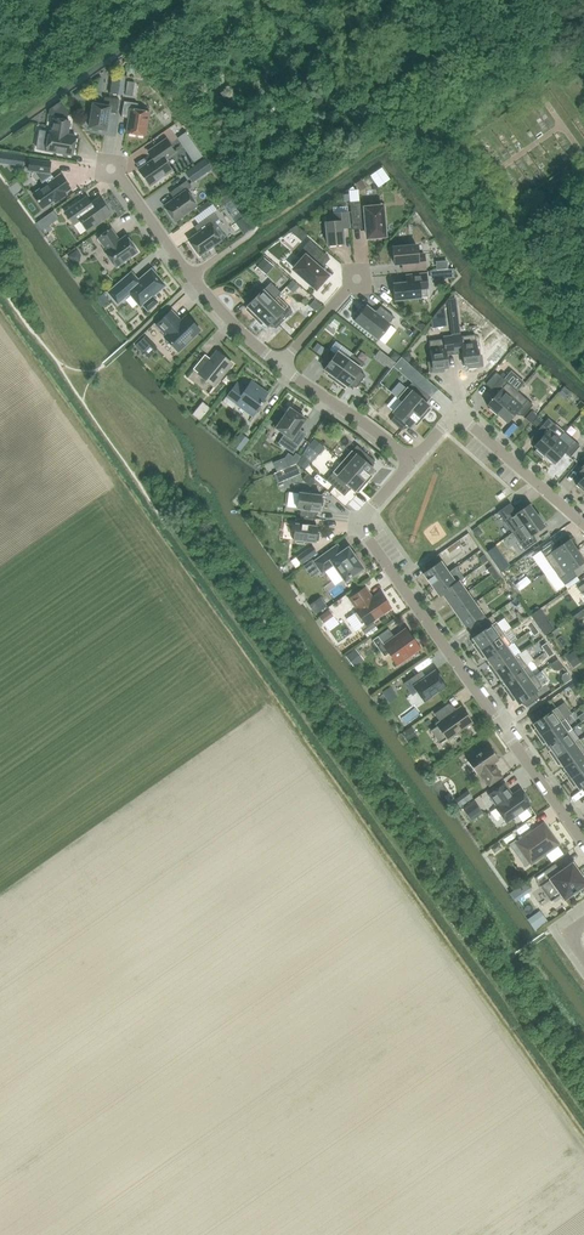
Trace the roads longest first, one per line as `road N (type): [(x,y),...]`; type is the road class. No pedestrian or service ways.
road 1 (track): [(170,527),(583,1114)]
road 2 (residential): [(411,461),(355,523),(583,845)]
road 3 (residential): [(583,527),(455,413),(411,461)]
road 4 (residential): [(411,461),(280,365)]
road 5 (residential): [(190,276),(110,170)]
road 6 (residential): [(280,365),(190,276)]

